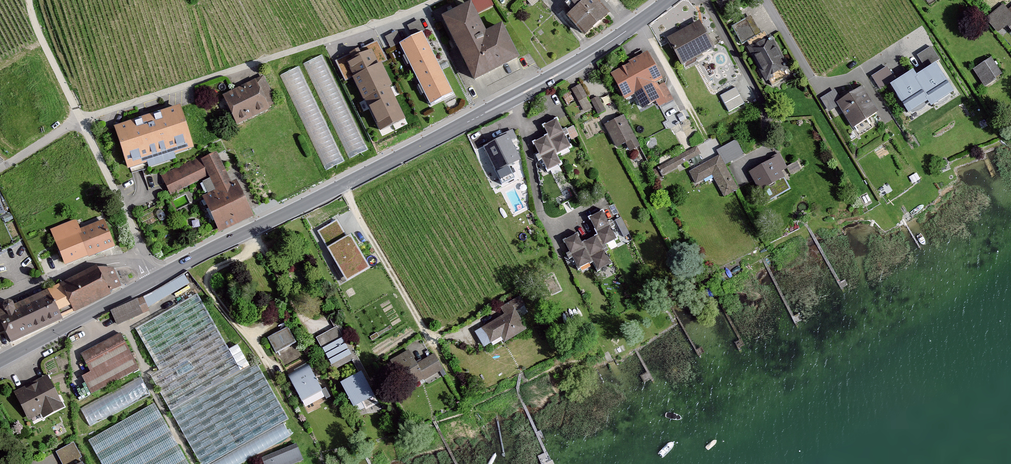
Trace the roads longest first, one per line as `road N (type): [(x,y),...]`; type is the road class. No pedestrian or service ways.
road 1 (tertiary): [(155,279),(579,65),(667,0)]
road 2 (residential): [(435,0),(80,119)]
road 3 (tertiary): [(0,362),(155,279)]
road 4 (residential): [(80,119),(146,259)]
road 5 (residential): [(146,259),(85,266),(0,298)]
road 6 (track): [(30,0),(80,119)]

